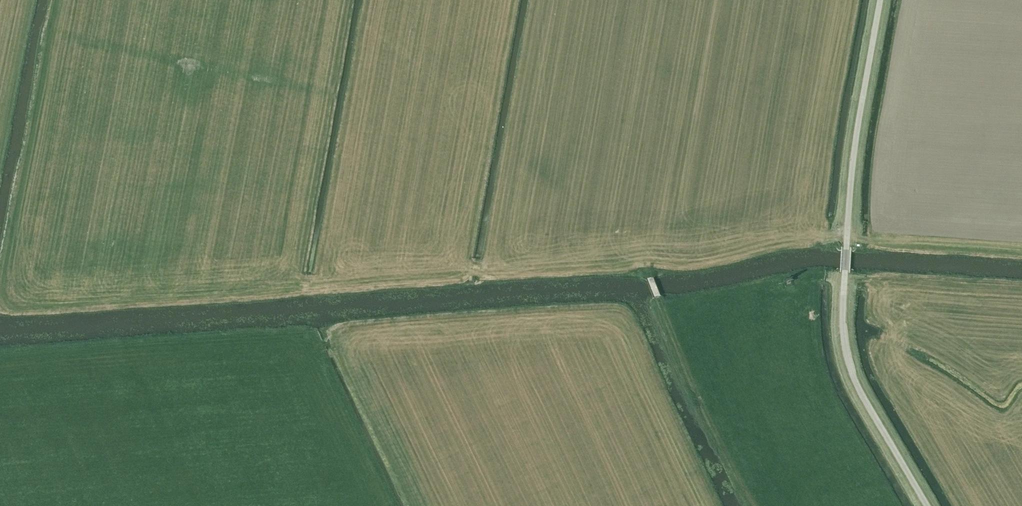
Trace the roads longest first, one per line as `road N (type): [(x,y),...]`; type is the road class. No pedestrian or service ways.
road 1 (unclassified): [(927,505),(853,377),(843,321),(852,167),(880,0)]

